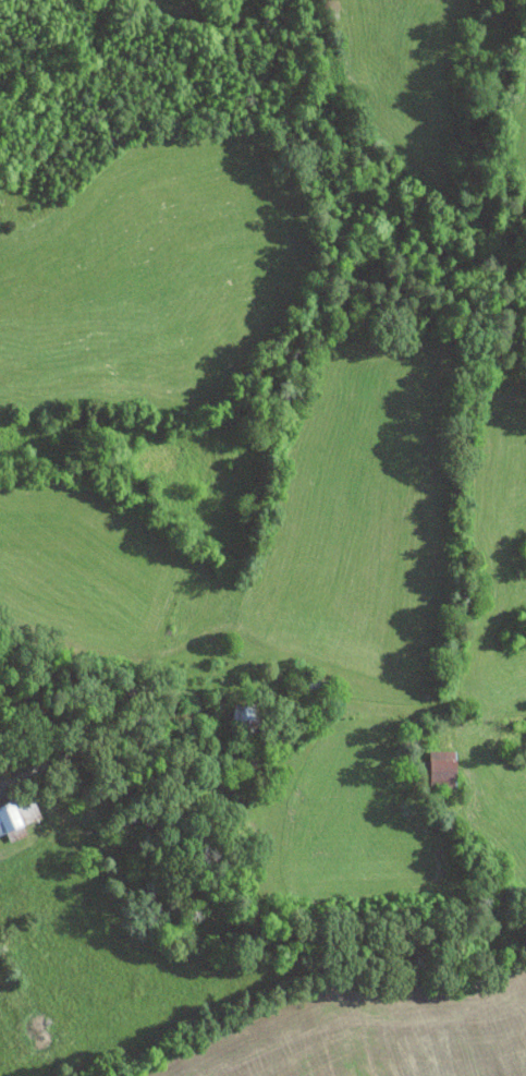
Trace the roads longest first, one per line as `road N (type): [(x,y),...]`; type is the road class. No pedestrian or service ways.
road 1 (residential): [(0,785),(175,713)]

